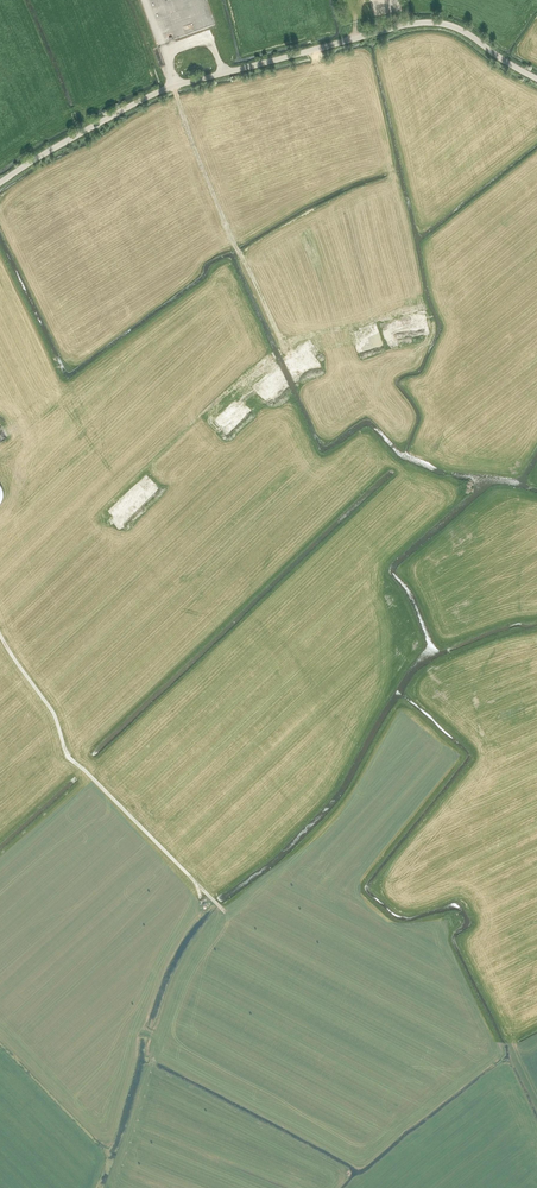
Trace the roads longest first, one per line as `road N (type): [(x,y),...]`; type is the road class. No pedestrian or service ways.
road 1 (tertiary): [(0,183),(164,90),(407,25),(457,28),(536,79)]
road 2 (track): [(0,634),(53,712),(68,756),(225,911)]

